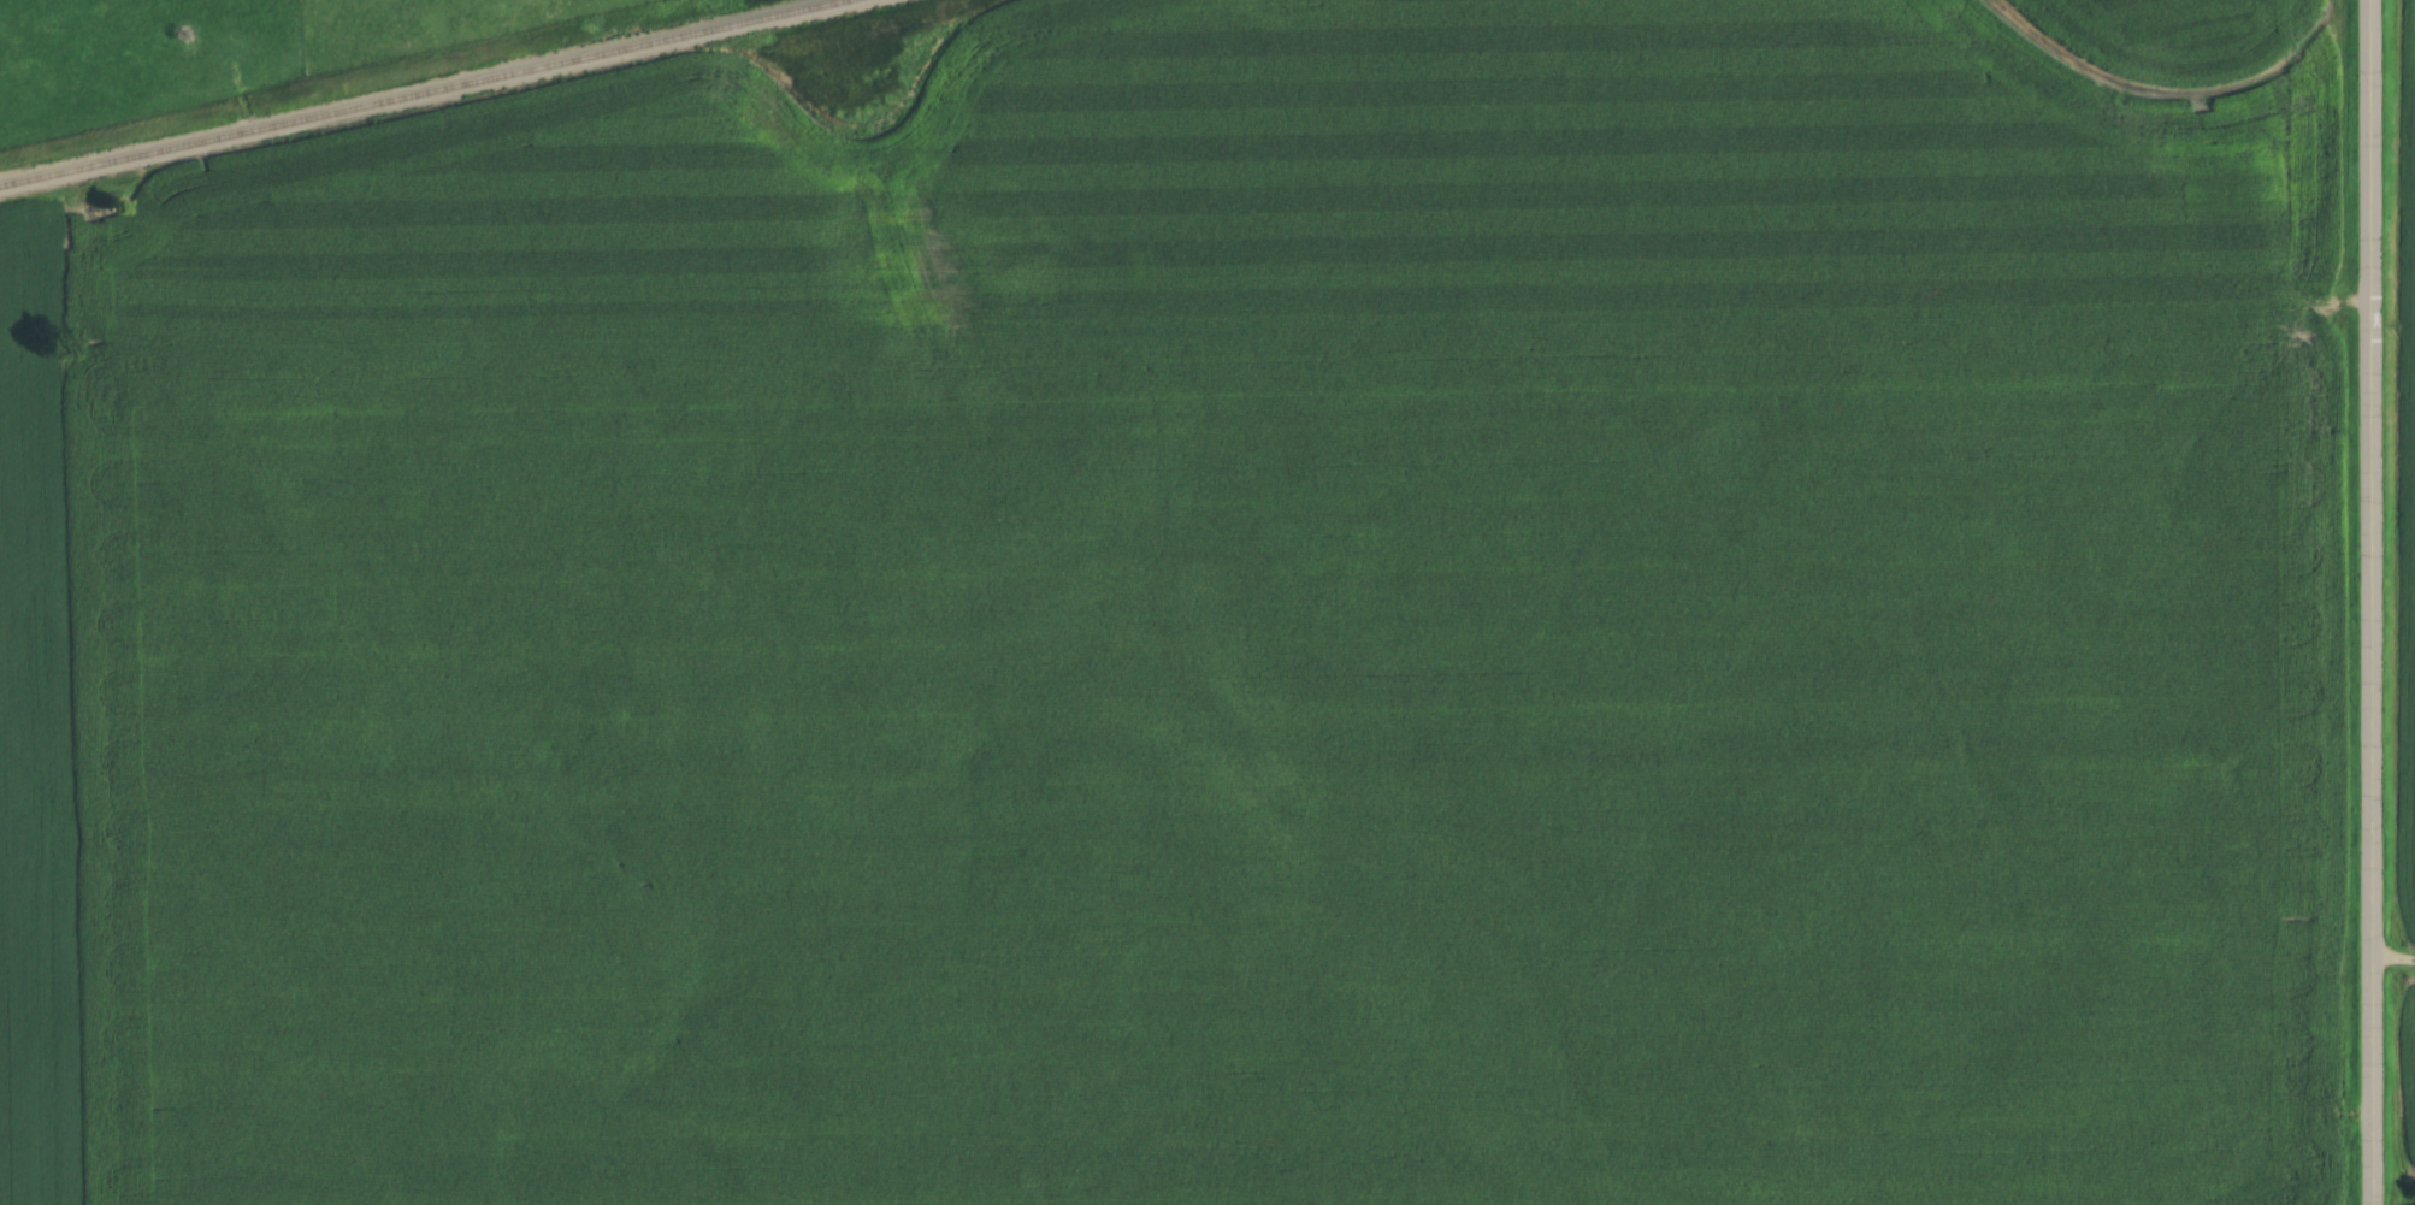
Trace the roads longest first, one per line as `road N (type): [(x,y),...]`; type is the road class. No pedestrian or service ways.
road 1 (tertiary): [(2386,1204),(2373,0)]

